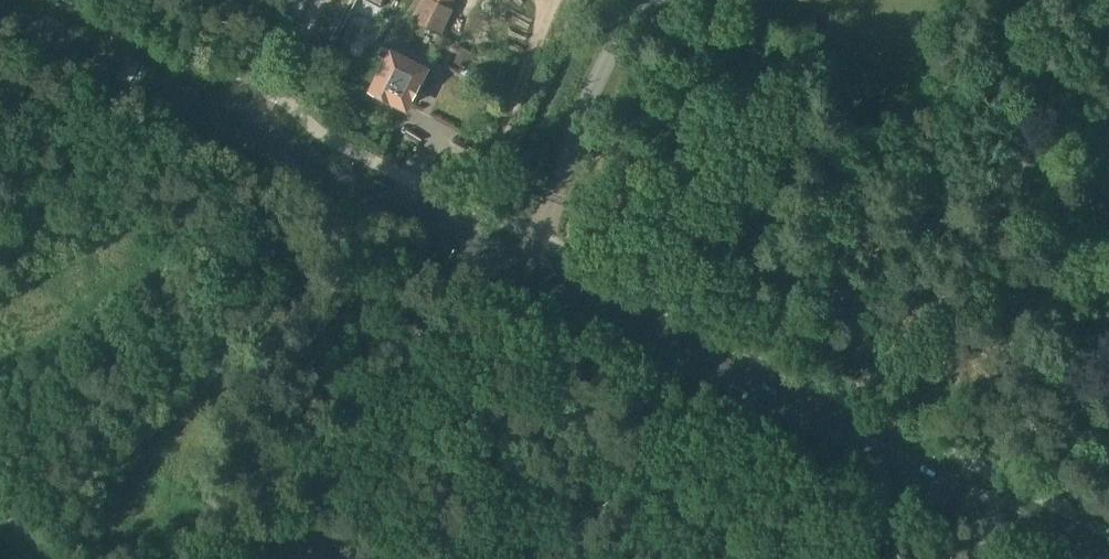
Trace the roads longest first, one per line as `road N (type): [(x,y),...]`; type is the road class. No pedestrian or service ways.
road 1 (secondary): [(1087,558),(0,6)]

